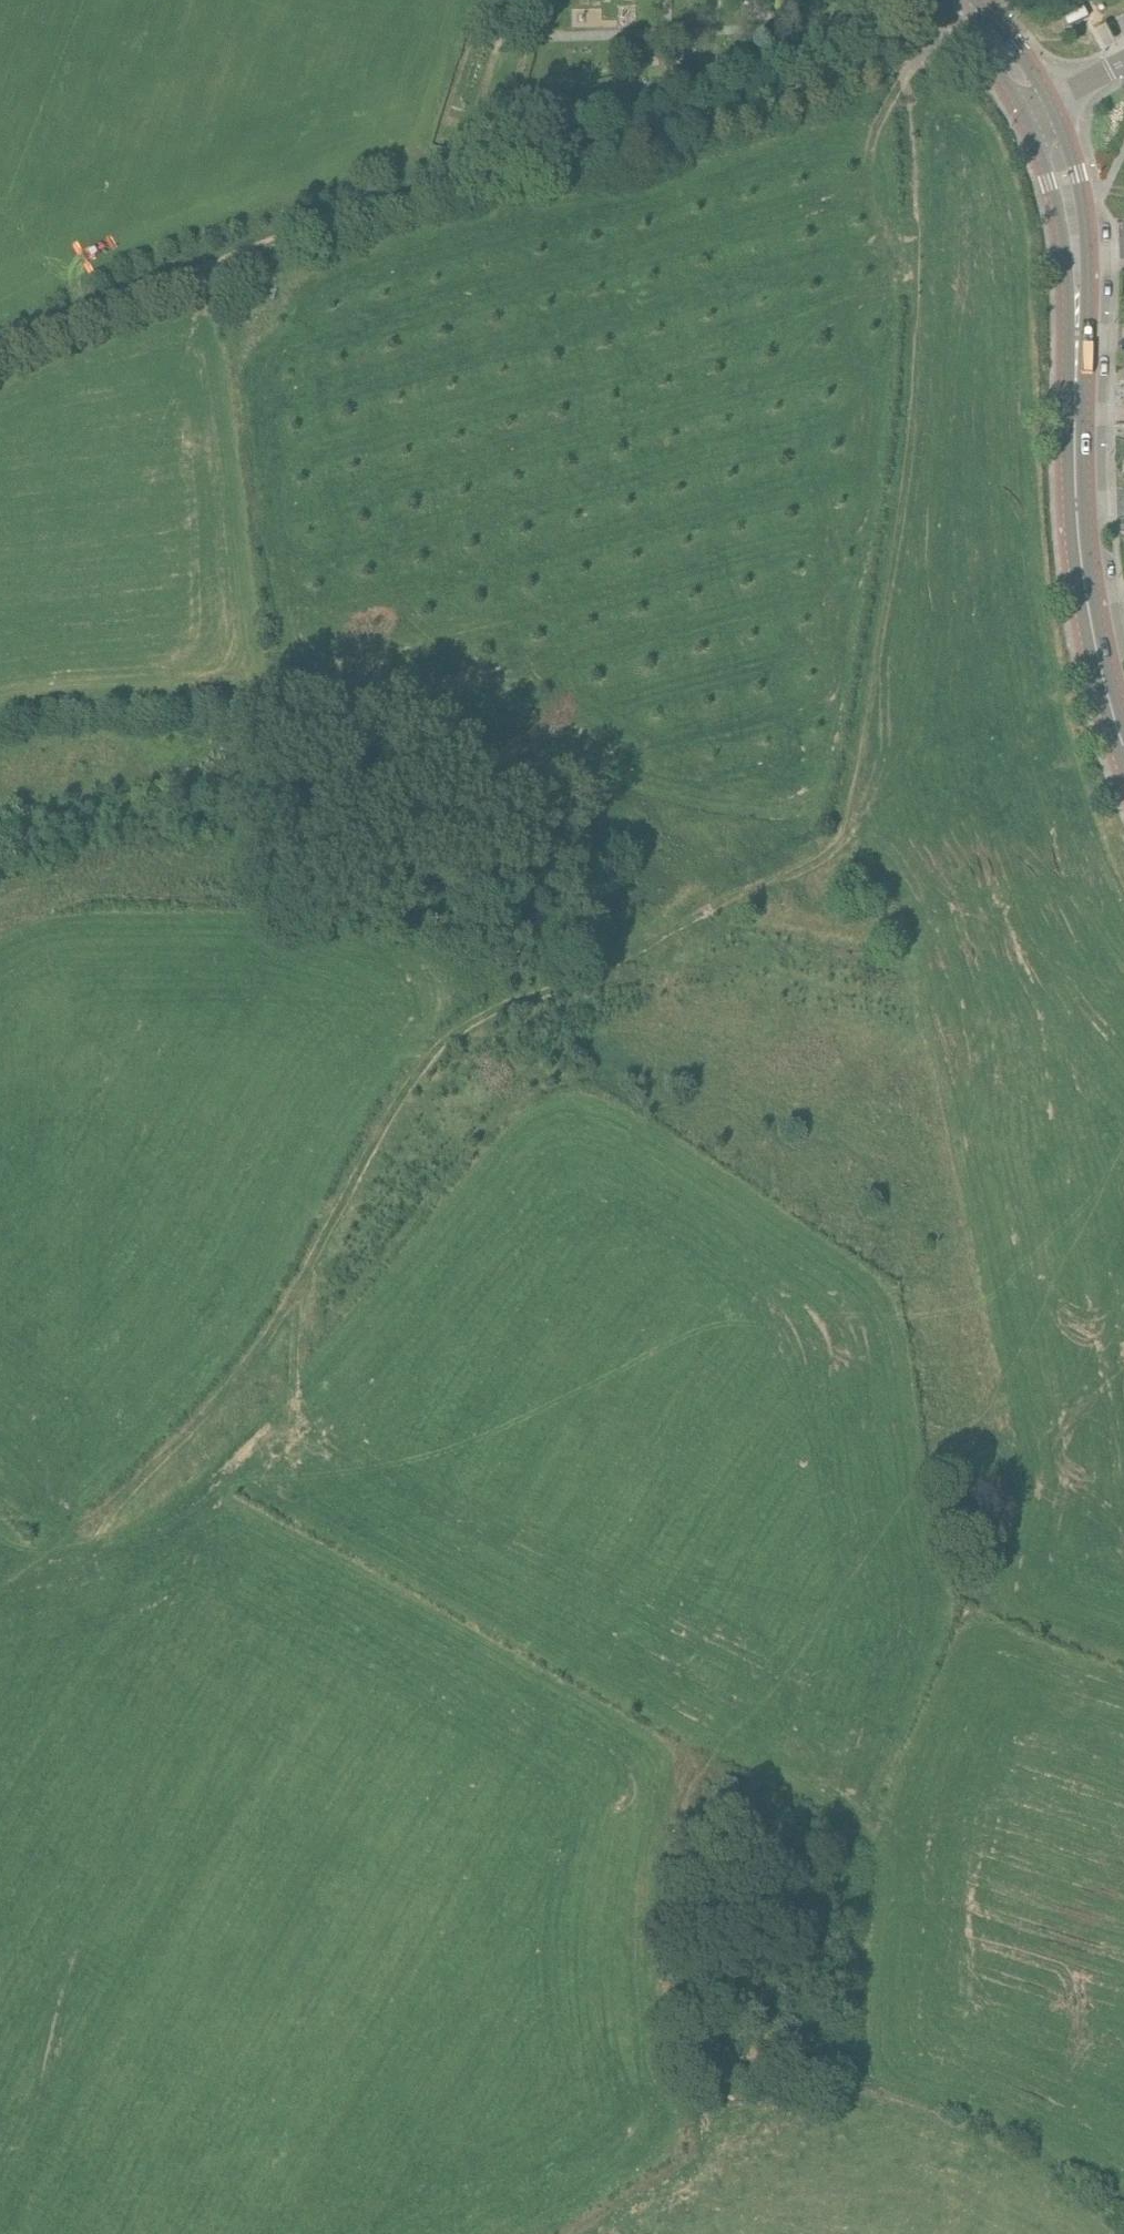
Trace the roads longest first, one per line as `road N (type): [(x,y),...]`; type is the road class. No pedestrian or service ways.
road 1 (track): [(175,1448),(269,1340),(380,1131),(449,1041),(509,1004),(606,966),(803,867),(833,841),(855,768),(911,422),(917,232),(909,108)]
road 2 (track): [(0,349),(376,206),(903,60)]
road 3 (secondary): [(1123,747),(1086,594),(1075,399)]
road 4 (secondary): [(1075,399),(1086,384),(1089,232),(1069,142),(1051,100)]
road 5 (secondary): [(1022,114),(1060,234),(1066,383),(1075,399)]
road 6 (secondary): [(935,0),(992,64),(1022,114)]
road 7 (secondary): [(1051,100),(1019,44),(977,0)]
road 8 (track): [(297,1290),(292,1412)]

